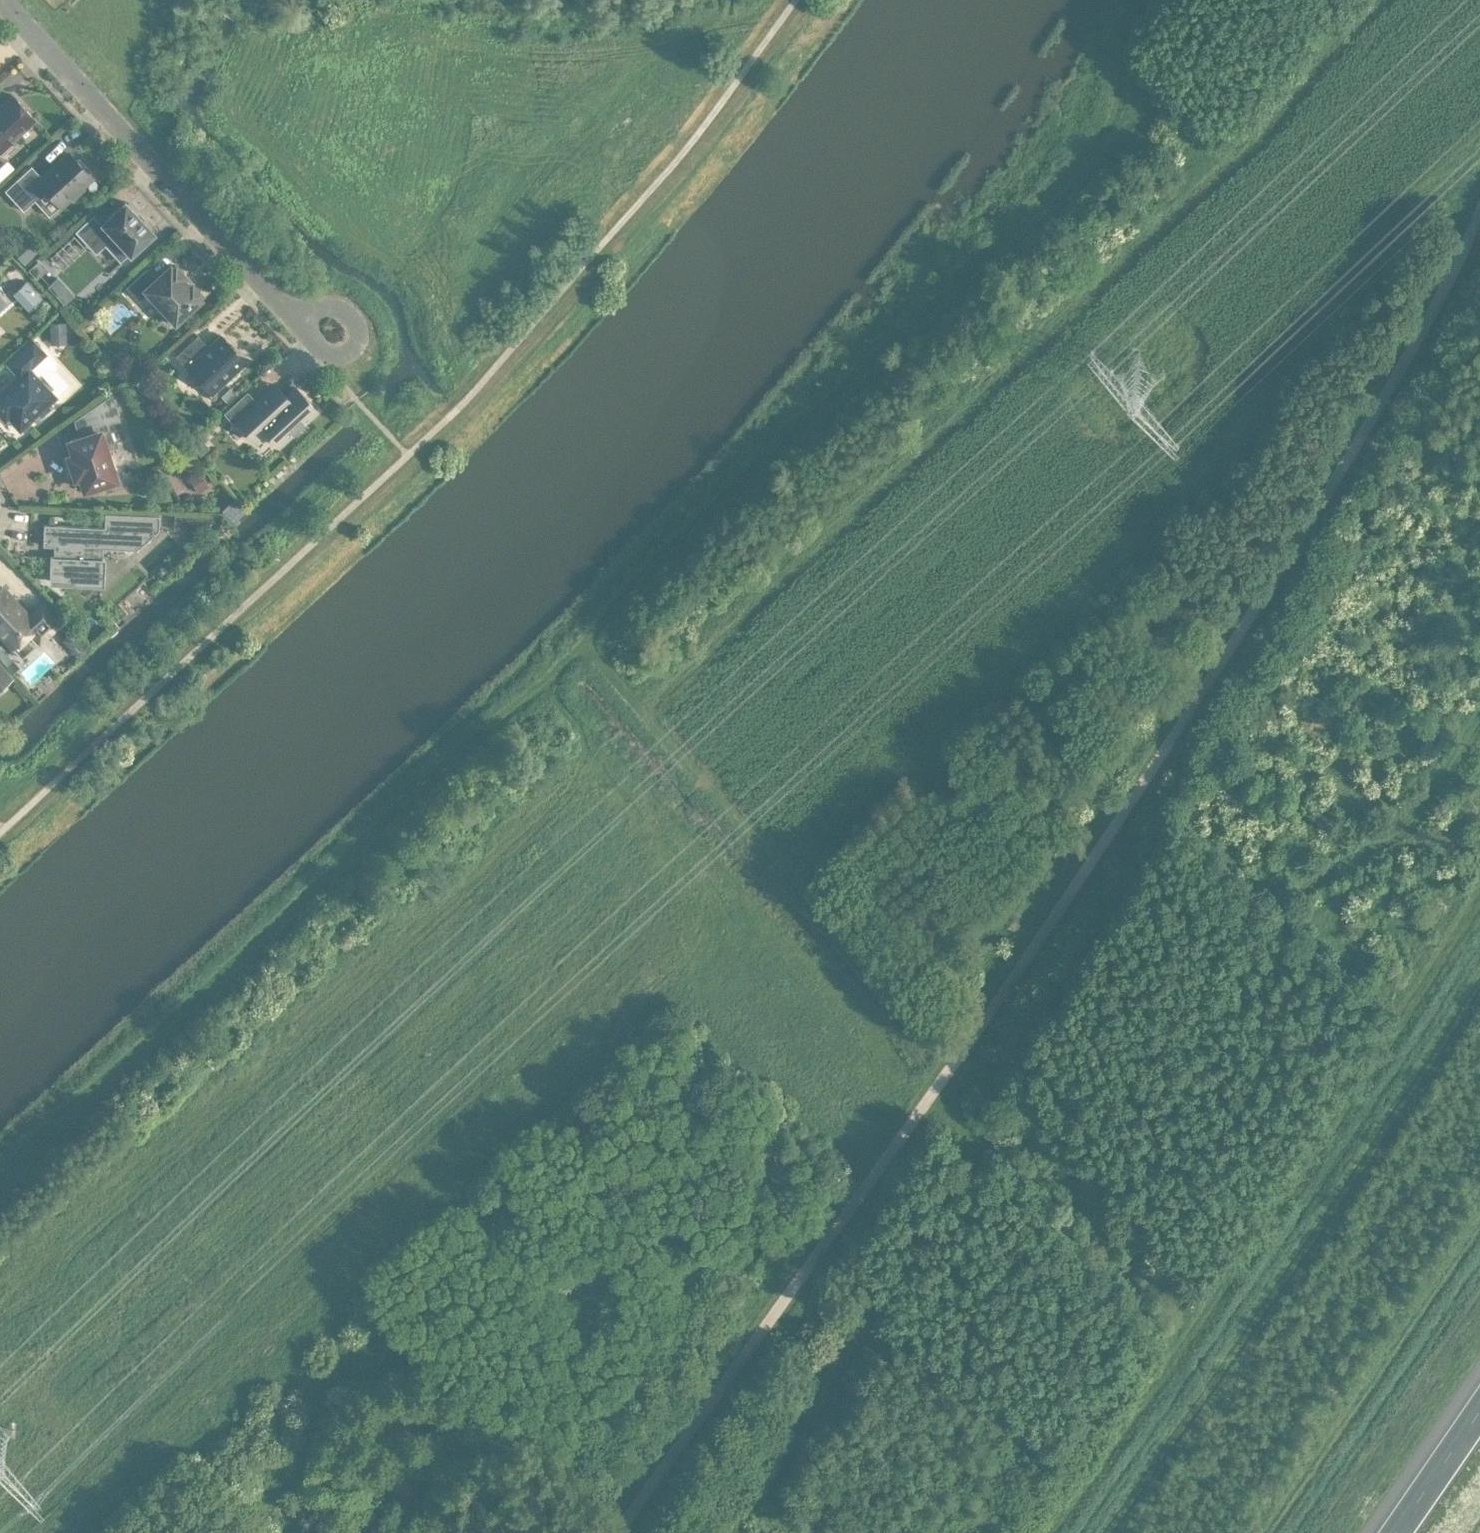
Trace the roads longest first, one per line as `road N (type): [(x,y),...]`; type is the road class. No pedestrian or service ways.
road 1 (residential): [(318,334),(2,0)]
road 2 (motorway): [(1479,1411),(1398,1532)]

